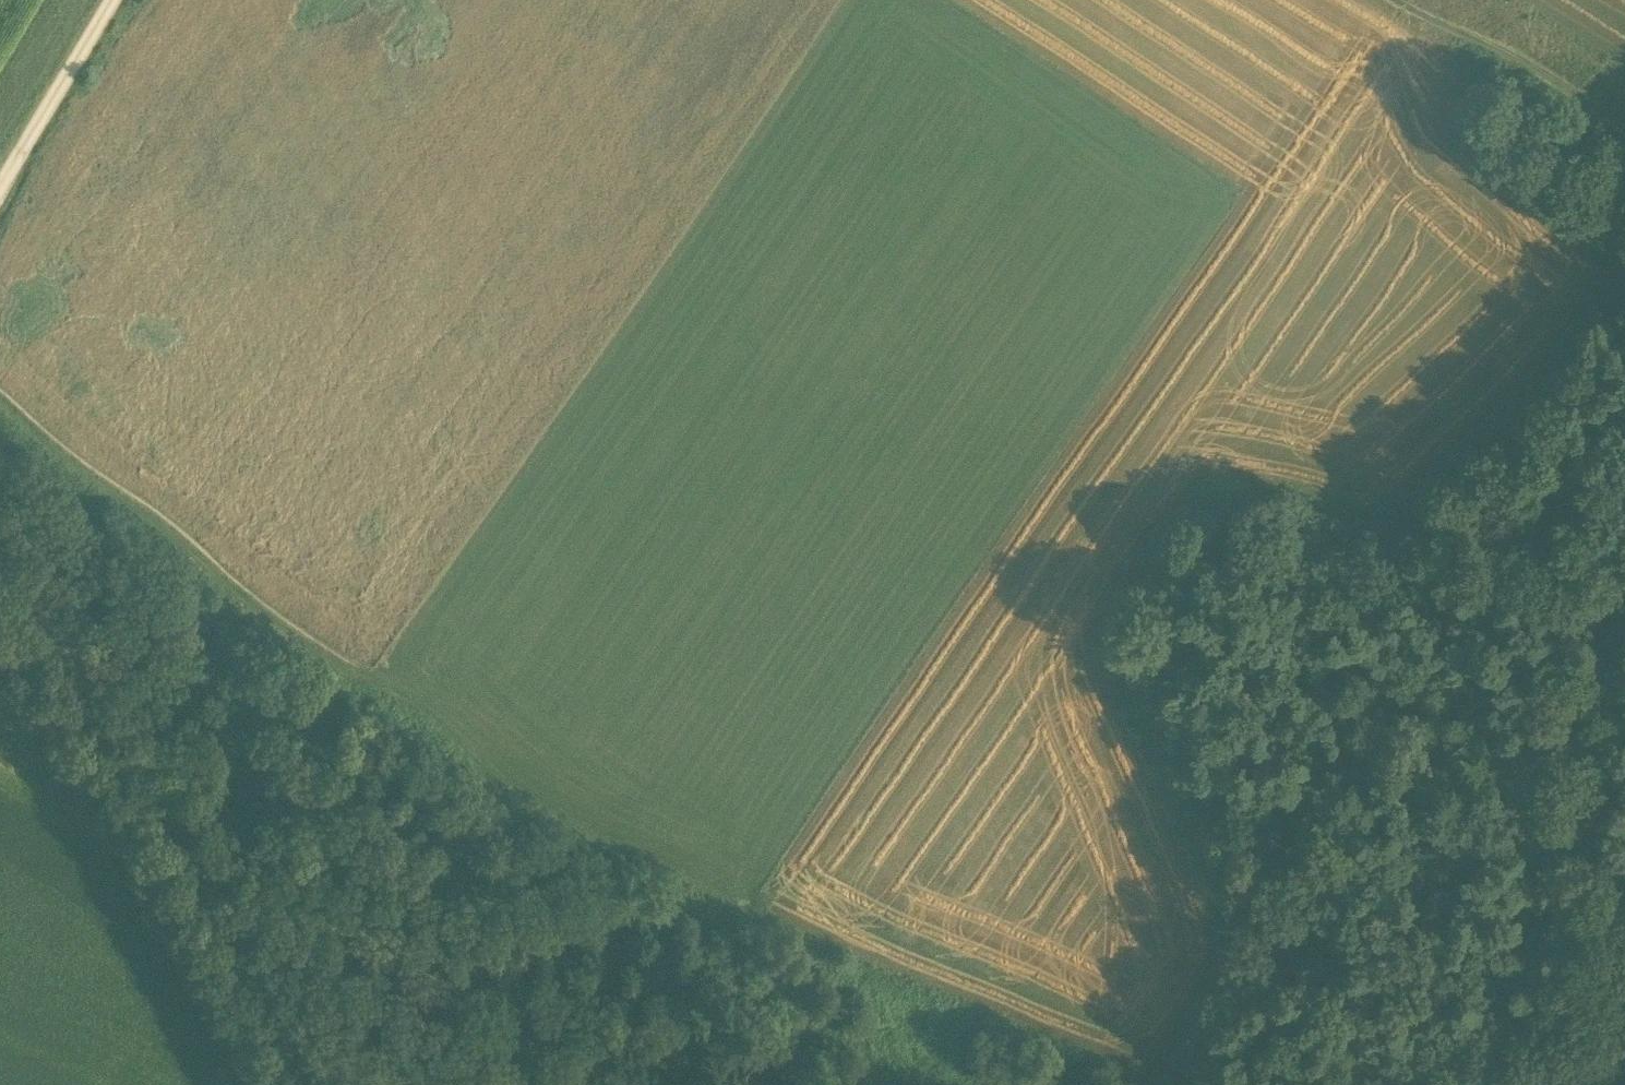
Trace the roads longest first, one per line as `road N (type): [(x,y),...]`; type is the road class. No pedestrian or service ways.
road 1 (track): [(0,432),(73,524),(520,827),(562,961),(659,1011),(717,1065),(728,1084)]
road 2 (tertiary): [(322,1084),(195,853),(0,547)]
road 3 (track): [(0,190),(116,0)]
road 4 (track): [(1533,1084),(1624,930)]

